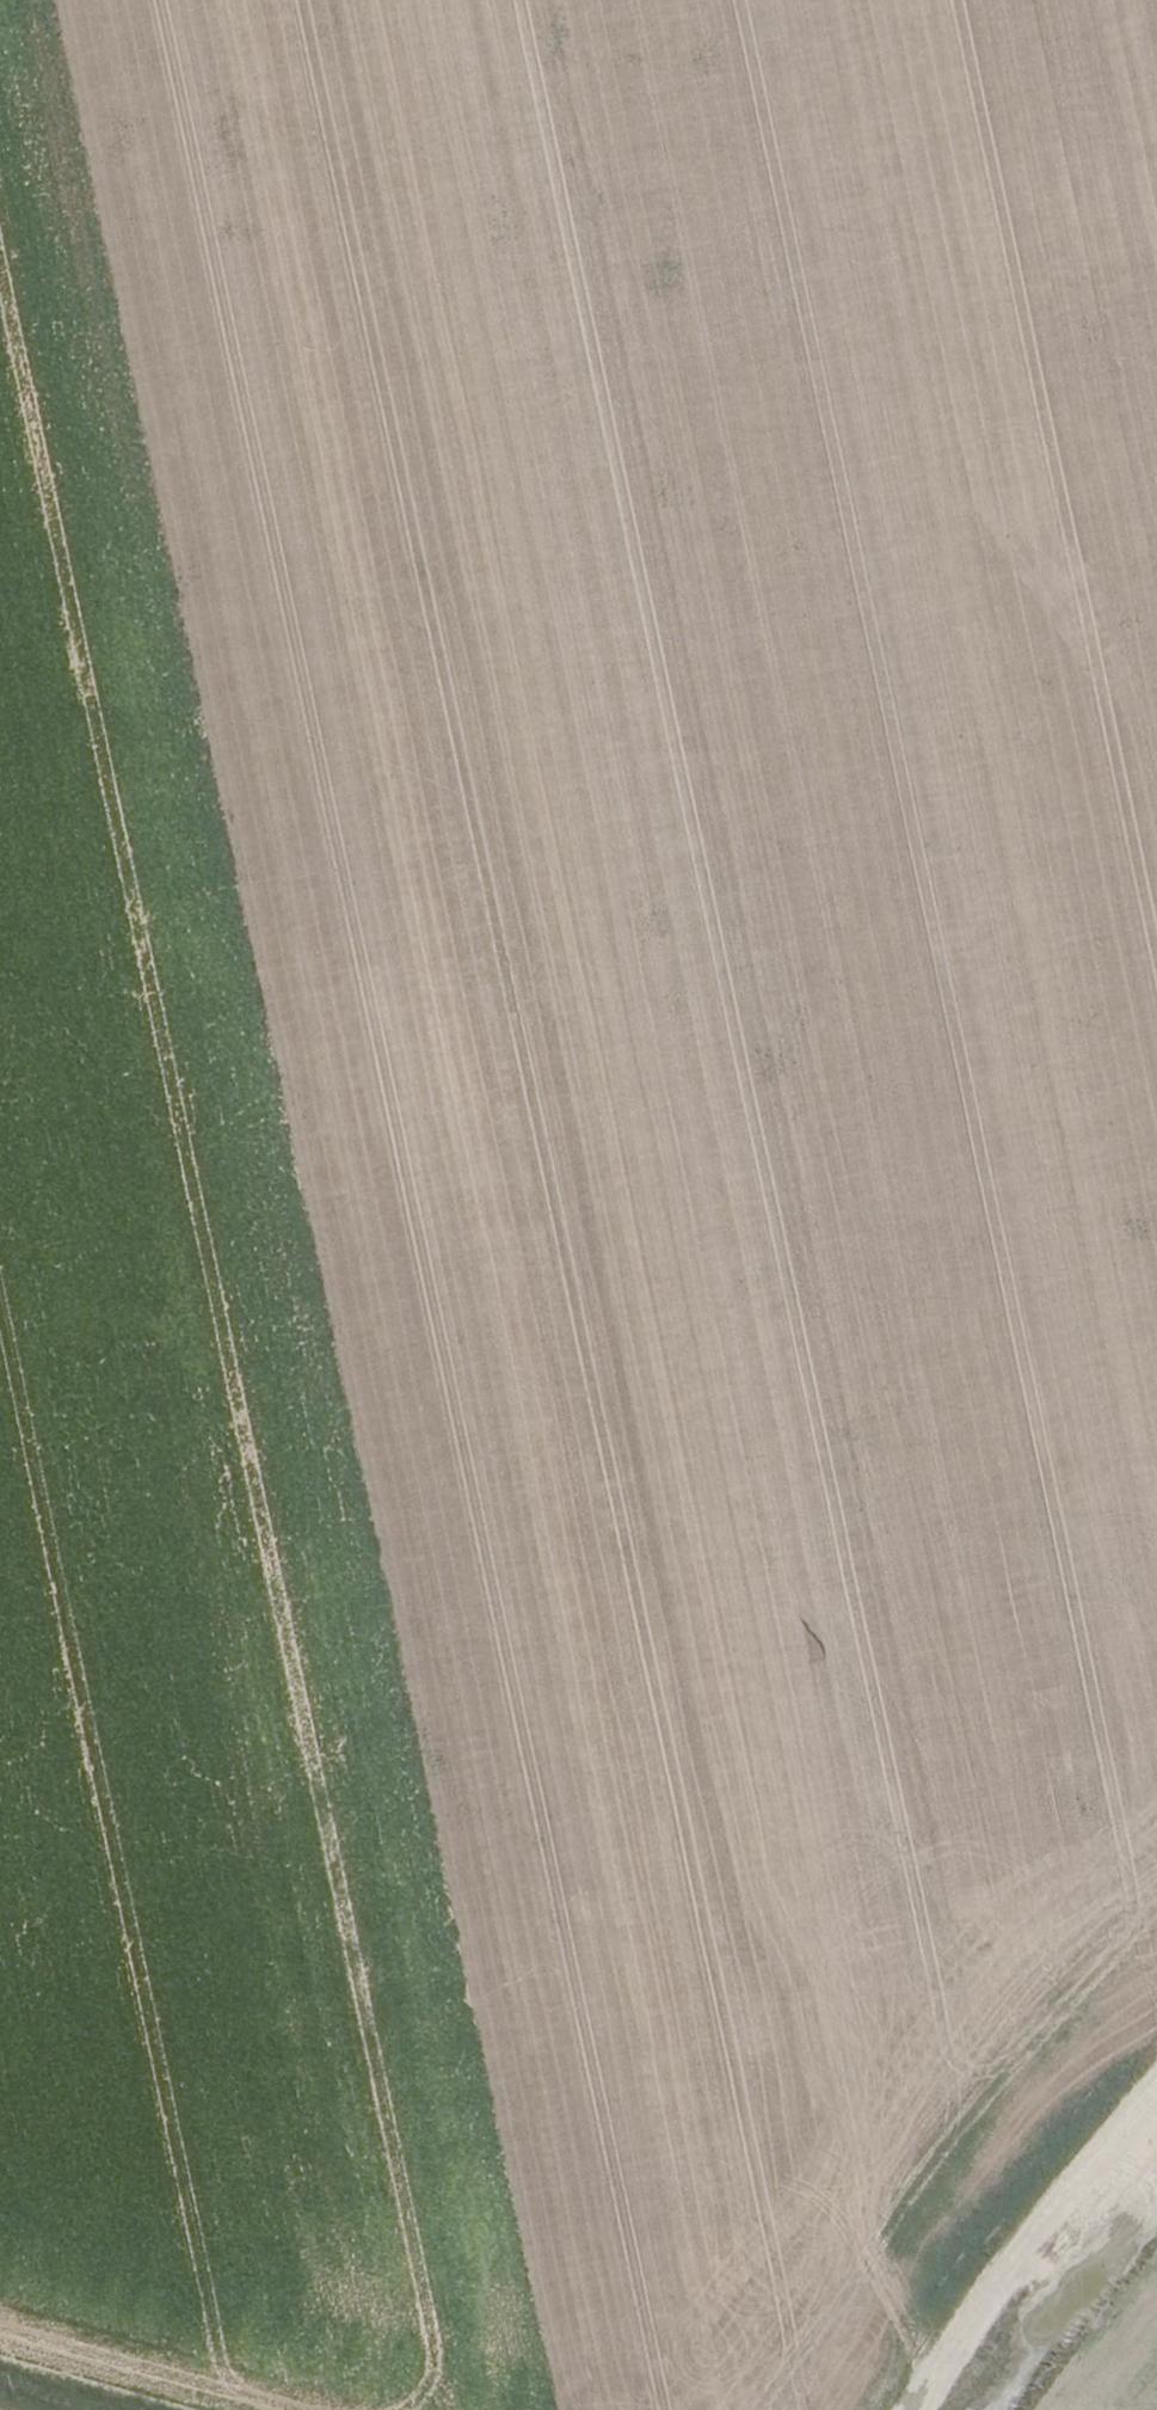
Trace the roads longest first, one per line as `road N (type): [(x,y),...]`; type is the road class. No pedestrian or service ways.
road 1 (track): [(899,2409),(937,2347),(1156,2103)]

